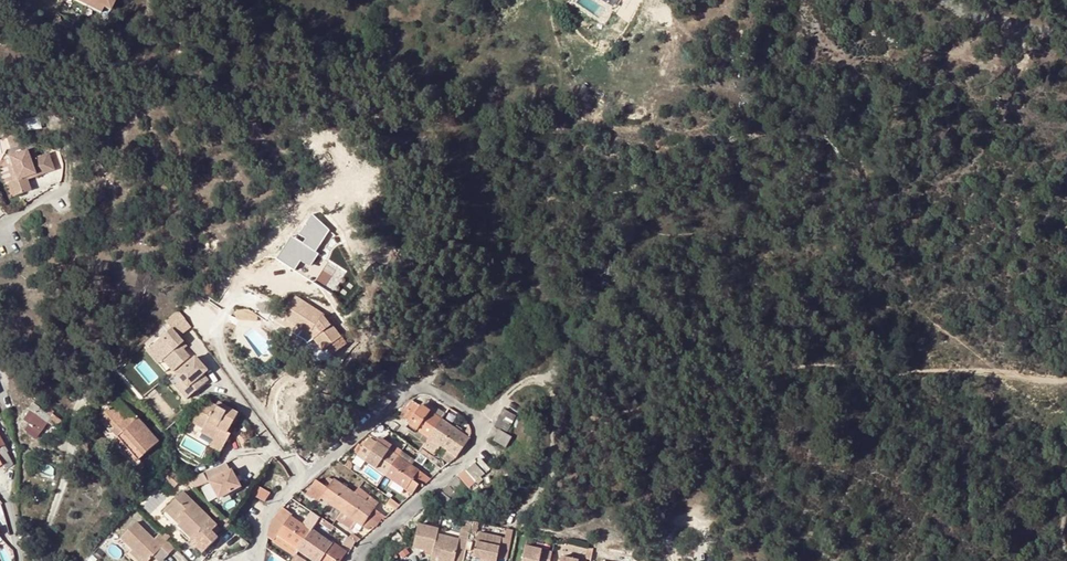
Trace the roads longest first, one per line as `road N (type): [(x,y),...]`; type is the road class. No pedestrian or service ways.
road 1 (residential): [(358,560),(477,442),(472,412),(433,388),(409,392),(281,498),(265,524),(258,560)]
road 2 (unclassified): [(1066,34),(1001,22),(953,0)]

